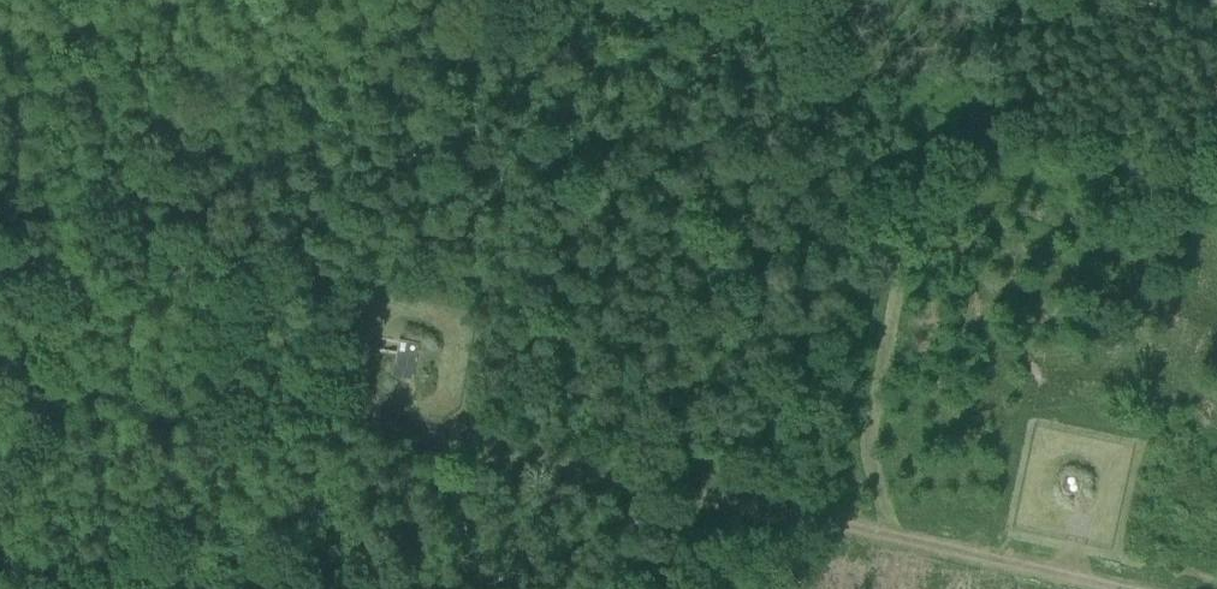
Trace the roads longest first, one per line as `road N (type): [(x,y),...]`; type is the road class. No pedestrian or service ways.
road 1 (track): [(1216,201),(197,0)]
road 2 (track): [(1073,588),(365,429)]

